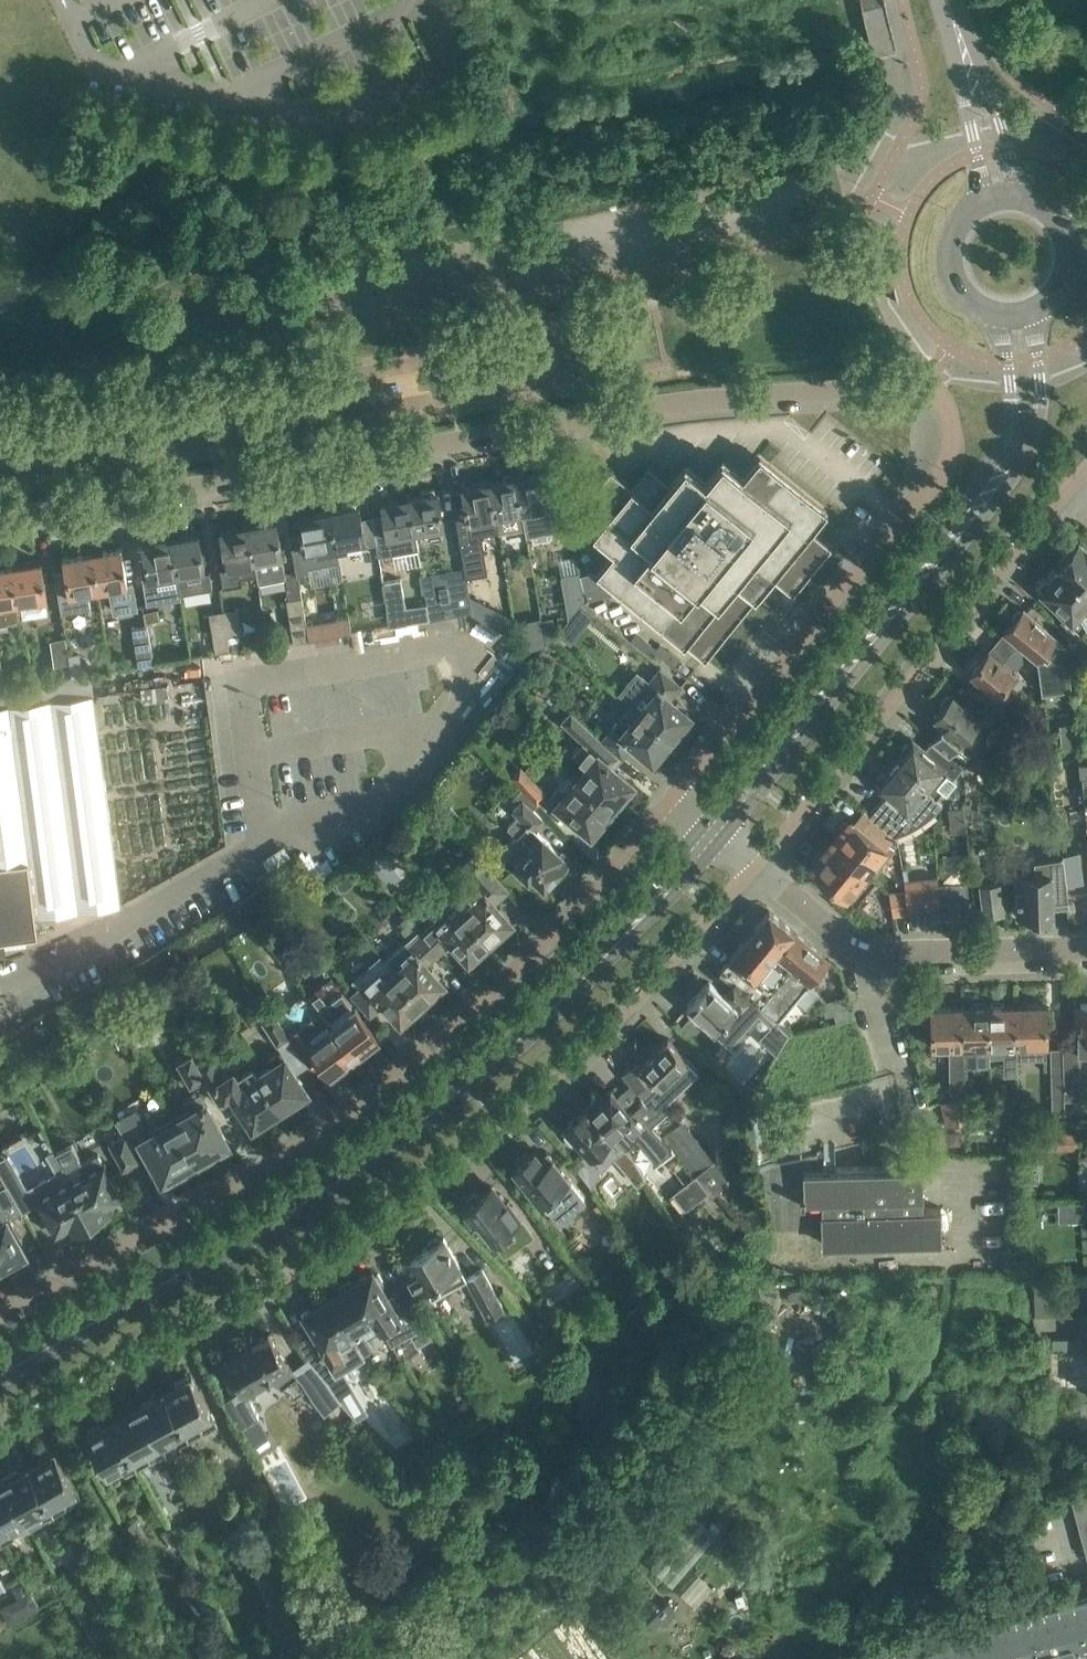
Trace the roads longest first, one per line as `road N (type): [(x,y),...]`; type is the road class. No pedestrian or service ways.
road 1 (residential): [(0,516),(694,398),(926,386),(947,405),(954,450),(946,471),(911,510)]
road 2 (residential): [(0,1432),(422,1189),(501,1130),(630,1011),(756,868)]
road 3 (residential): [(672,799),(537,951),(393,1078),(251,1175),(0,1316)]
road 4 (tertiary): [(0,1375),(276,1220),(394,1143),(466,1087),(615,943)]
road 5 (tertiary): [(721,839),(1022,464),(1041,411),(1049,303)]
road 6 (residential): [(756,868),(1079,477)]
road 7 (track): [(957,1277),(958,1316),(944,1355),(848,1479),(699,1618),(679,1658)]
road 8 (tertiary): [(963,504),(703,824)]
road 9 (residential): [(911,510),(672,799)]
road 10 (residential): [(1086,950),(865,951),(756,868)]
road 11 (tertiary): [(1035,201),(1019,181),(994,98),(950,0)]
road 12 (tertiary): [(948,0),(977,153),(970,212)]
road 13 (tertiary): [(983,310),(1001,334),(1011,409),(1002,444),(963,504)]
road 14 (tertiary): [(615,943),(673,897),(721,839)]
road 15 (tertiary): [(703,824),(615,943)]

